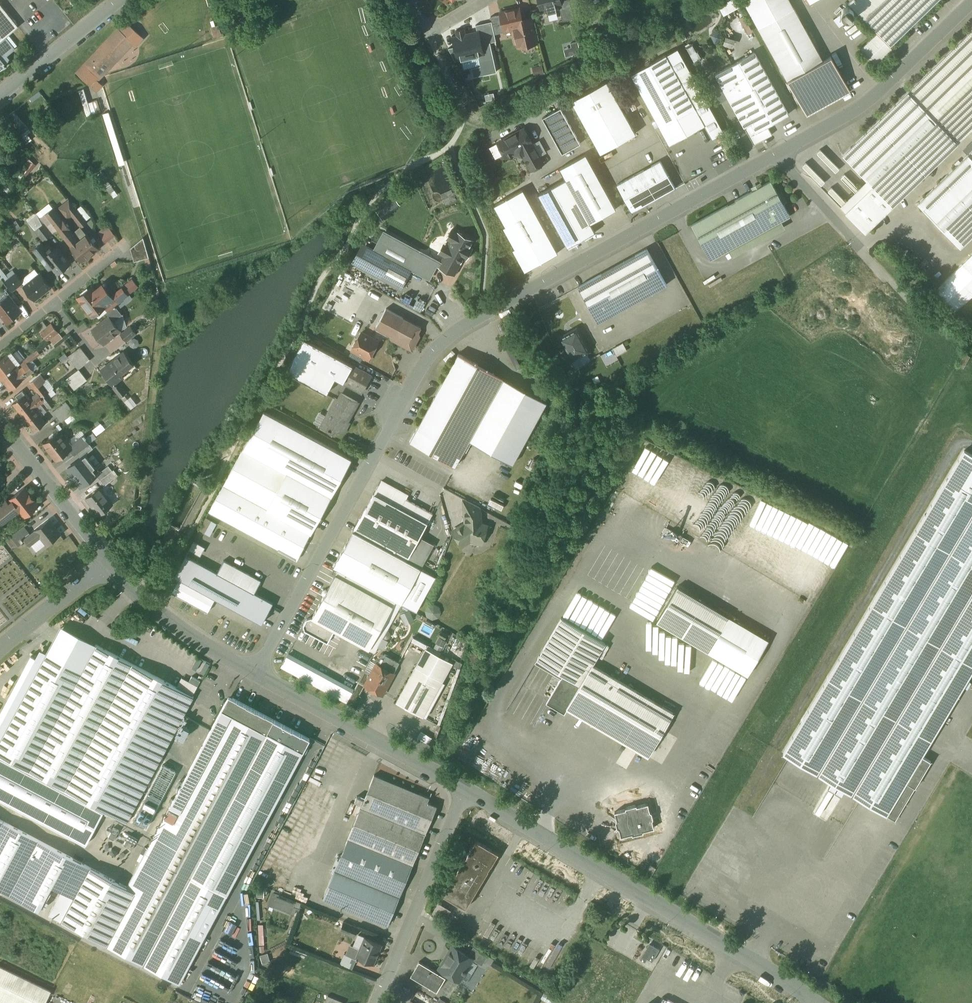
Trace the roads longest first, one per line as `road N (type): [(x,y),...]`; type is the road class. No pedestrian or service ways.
road 1 (residential): [(255,671),(436,348),(777,155)]
road 2 (residential): [(468,785),(822,1002)]
road 3 (residential): [(777,155),(860,107),(970,0)]
road 4 (residential): [(255,671),(468,785)]
road 5 (residential): [(468,785),(376,1002)]
road 6 (residential): [(111,562),(156,609),(255,671)]
road 7 (residential): [(0,423),(111,562)]
road 8 (residential): [(777,155),(882,272)]
road 9 (residential): [(0,94),(119,0)]
road 10 (residential): [(111,562),(0,643)]

